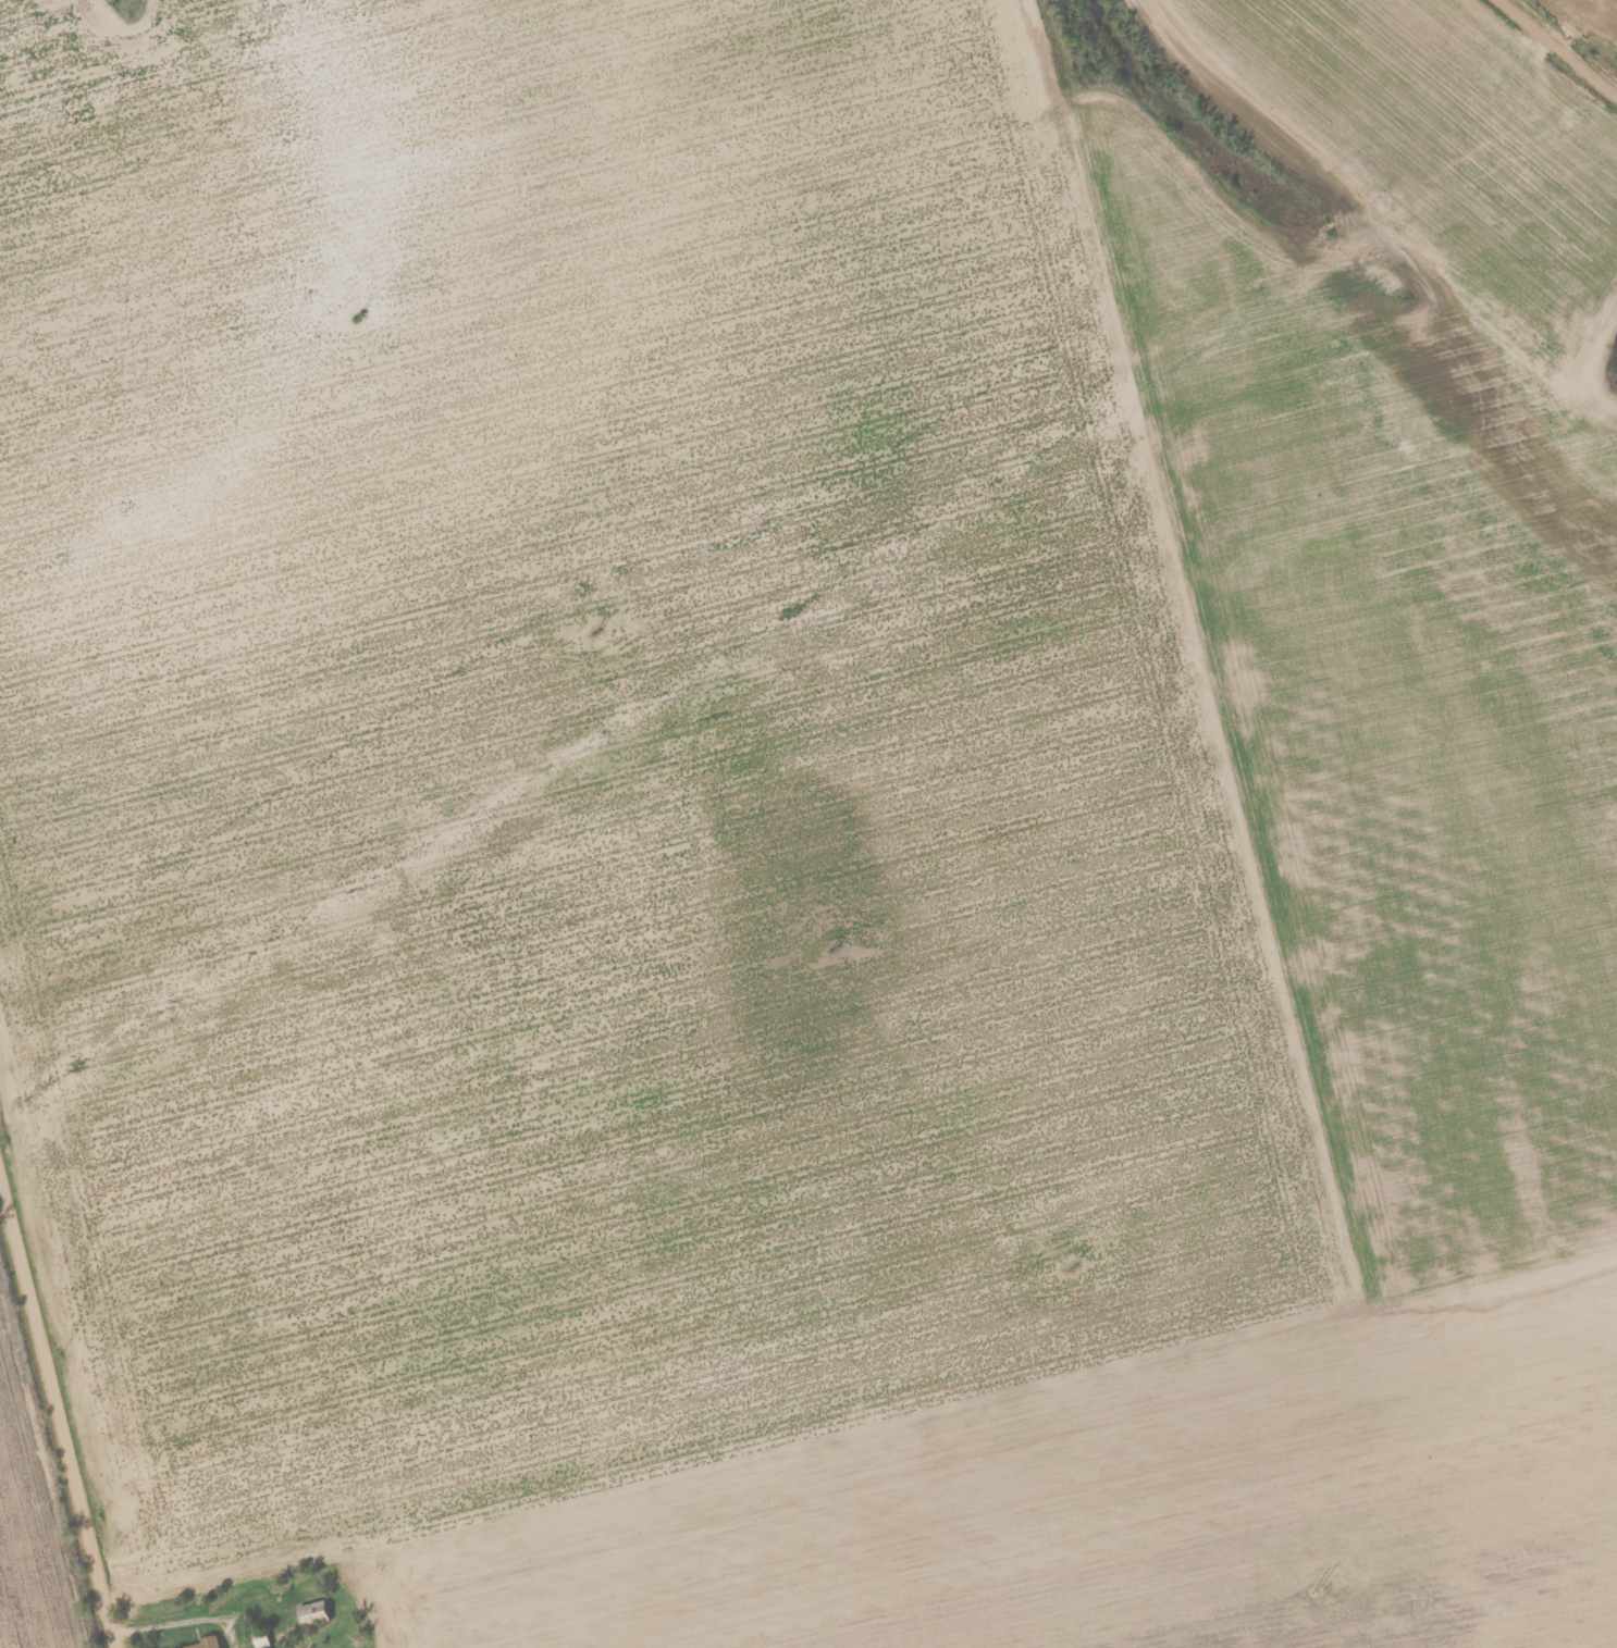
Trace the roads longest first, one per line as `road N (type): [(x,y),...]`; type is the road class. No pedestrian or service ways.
road 1 (residential): [(108,1647),(0,1243)]
road 2 (residential): [(1616,84),(1514,0)]

